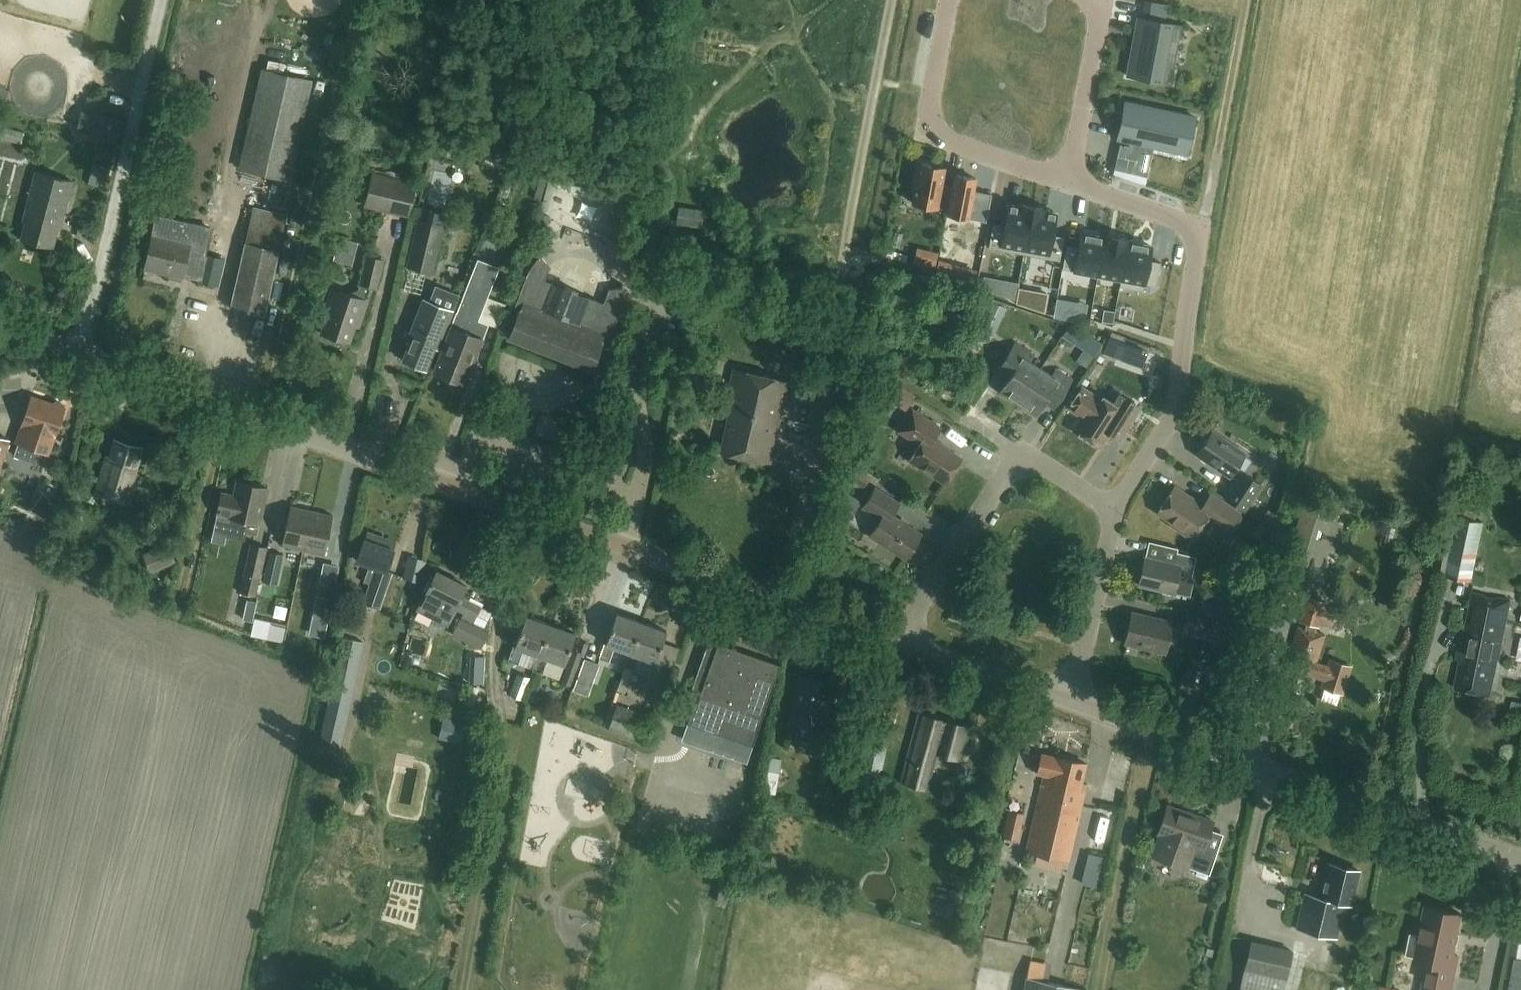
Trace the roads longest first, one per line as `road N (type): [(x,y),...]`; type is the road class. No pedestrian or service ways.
road 1 (tertiary): [(747,589),(0,327)]
road 2 (tertiary): [(1520,859),(1071,703)]
road 3 (track): [(83,356),(164,0)]
road 4 (residential): [(1068,183),(1203,230),(1184,402)]
road 5 (unclassified): [(643,828),(697,642),(747,589)]
road 6 (residential): [(902,644),(1020,449)]
road 7 (track): [(231,408),(181,610)]
road 8 (residential): [(1071,703),(1114,510)]
road 9 (residential): [(1068,183),(1099,15),(1094,0)]
road 10 (tertiary): [(1071,703),(902,644)]
road 11 (tertiary): [(902,644),(747,589)]
road 12 (residential): [(925,135),(1068,183)]
road 13 (residential): [(947,0),(925,135)]
road 14 (residential): [(1114,510),(1184,402)]

